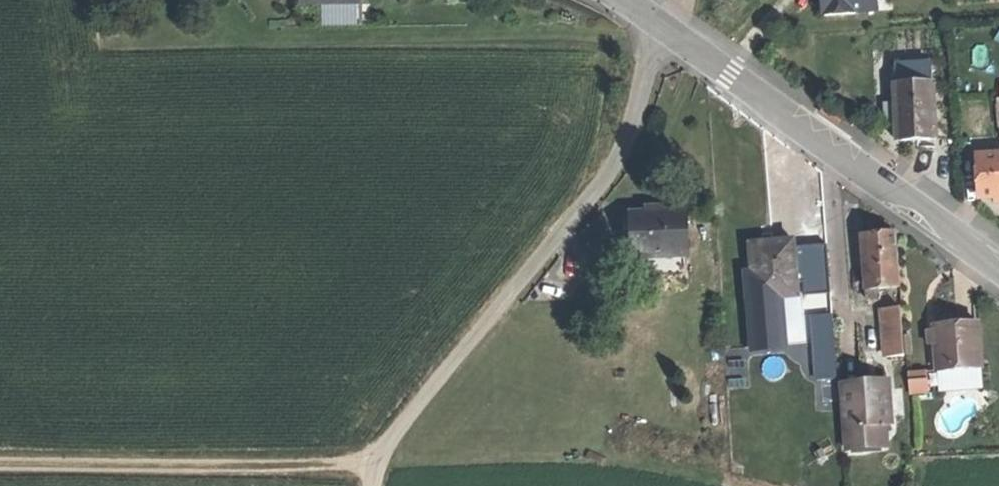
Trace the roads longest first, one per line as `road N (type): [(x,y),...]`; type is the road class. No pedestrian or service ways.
road 1 (tertiary): [(998,264),(662,27)]
road 2 (track): [(376,454),(324,468),(0,466)]
road 3 (track): [(557,238),(376,454)]
road 4 (residential): [(662,27),(623,145),(557,238)]

